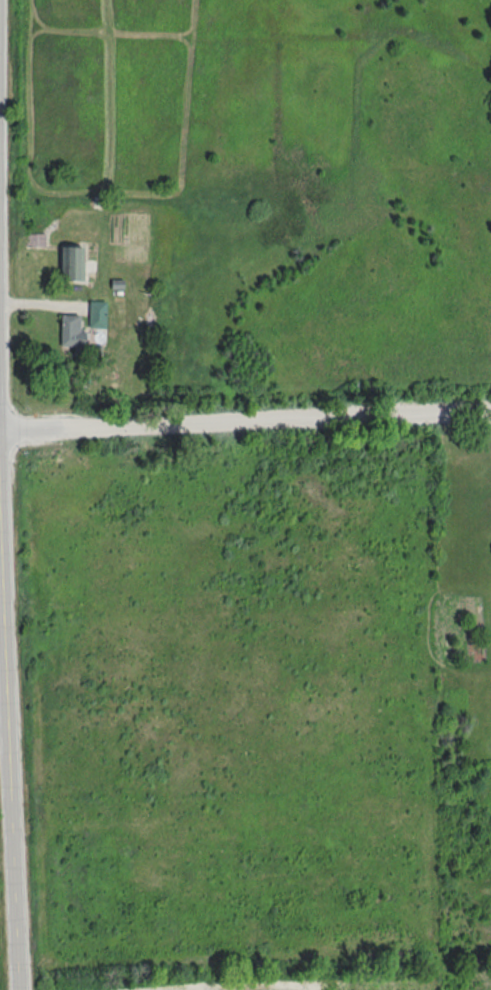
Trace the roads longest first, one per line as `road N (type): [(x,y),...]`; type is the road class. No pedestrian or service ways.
road 1 (tertiary): [(25,989),(2,429),(3,0)]
road 2 (residential): [(0,429),(490,409)]

